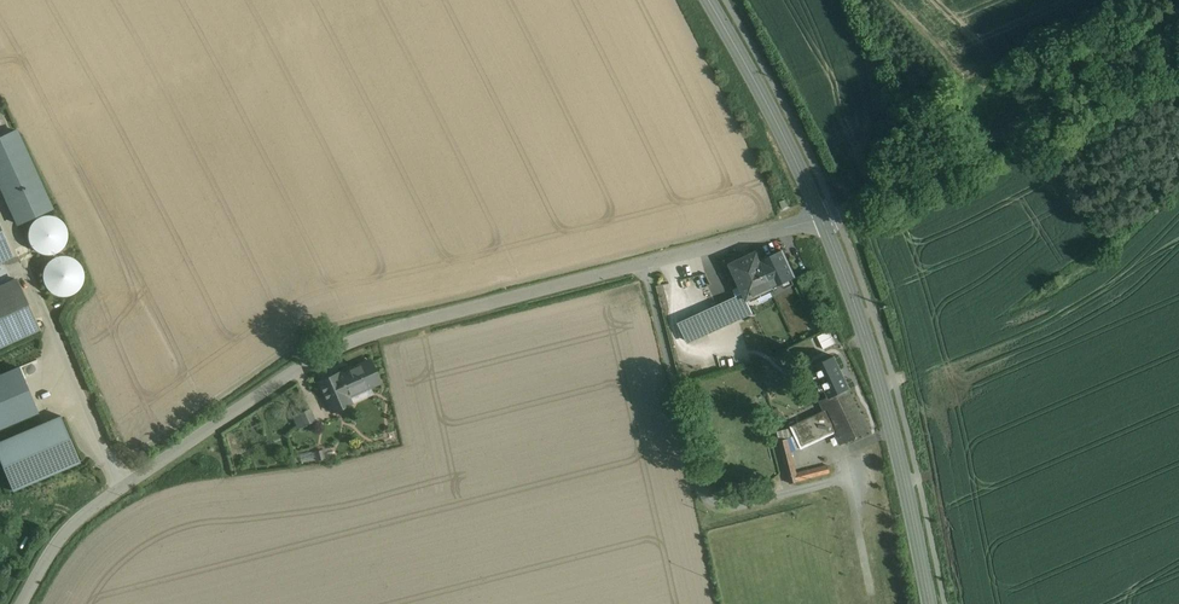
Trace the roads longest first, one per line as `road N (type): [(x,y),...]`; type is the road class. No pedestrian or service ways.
road 1 (unclassified): [(22,603),(84,514),(279,378),(343,345),(646,266)]
road 2 (unclassified): [(1178,8),(1136,50),(1061,100),(823,219)]
road 3 (secondary): [(823,219),(879,380),(930,603)]
road 4 (unclassified): [(848,476),(722,507),(709,502),(646,266)]
road 5 (secondary): [(709,0),(823,219)]
road 6 (unclassified): [(646,266),(823,219)]

